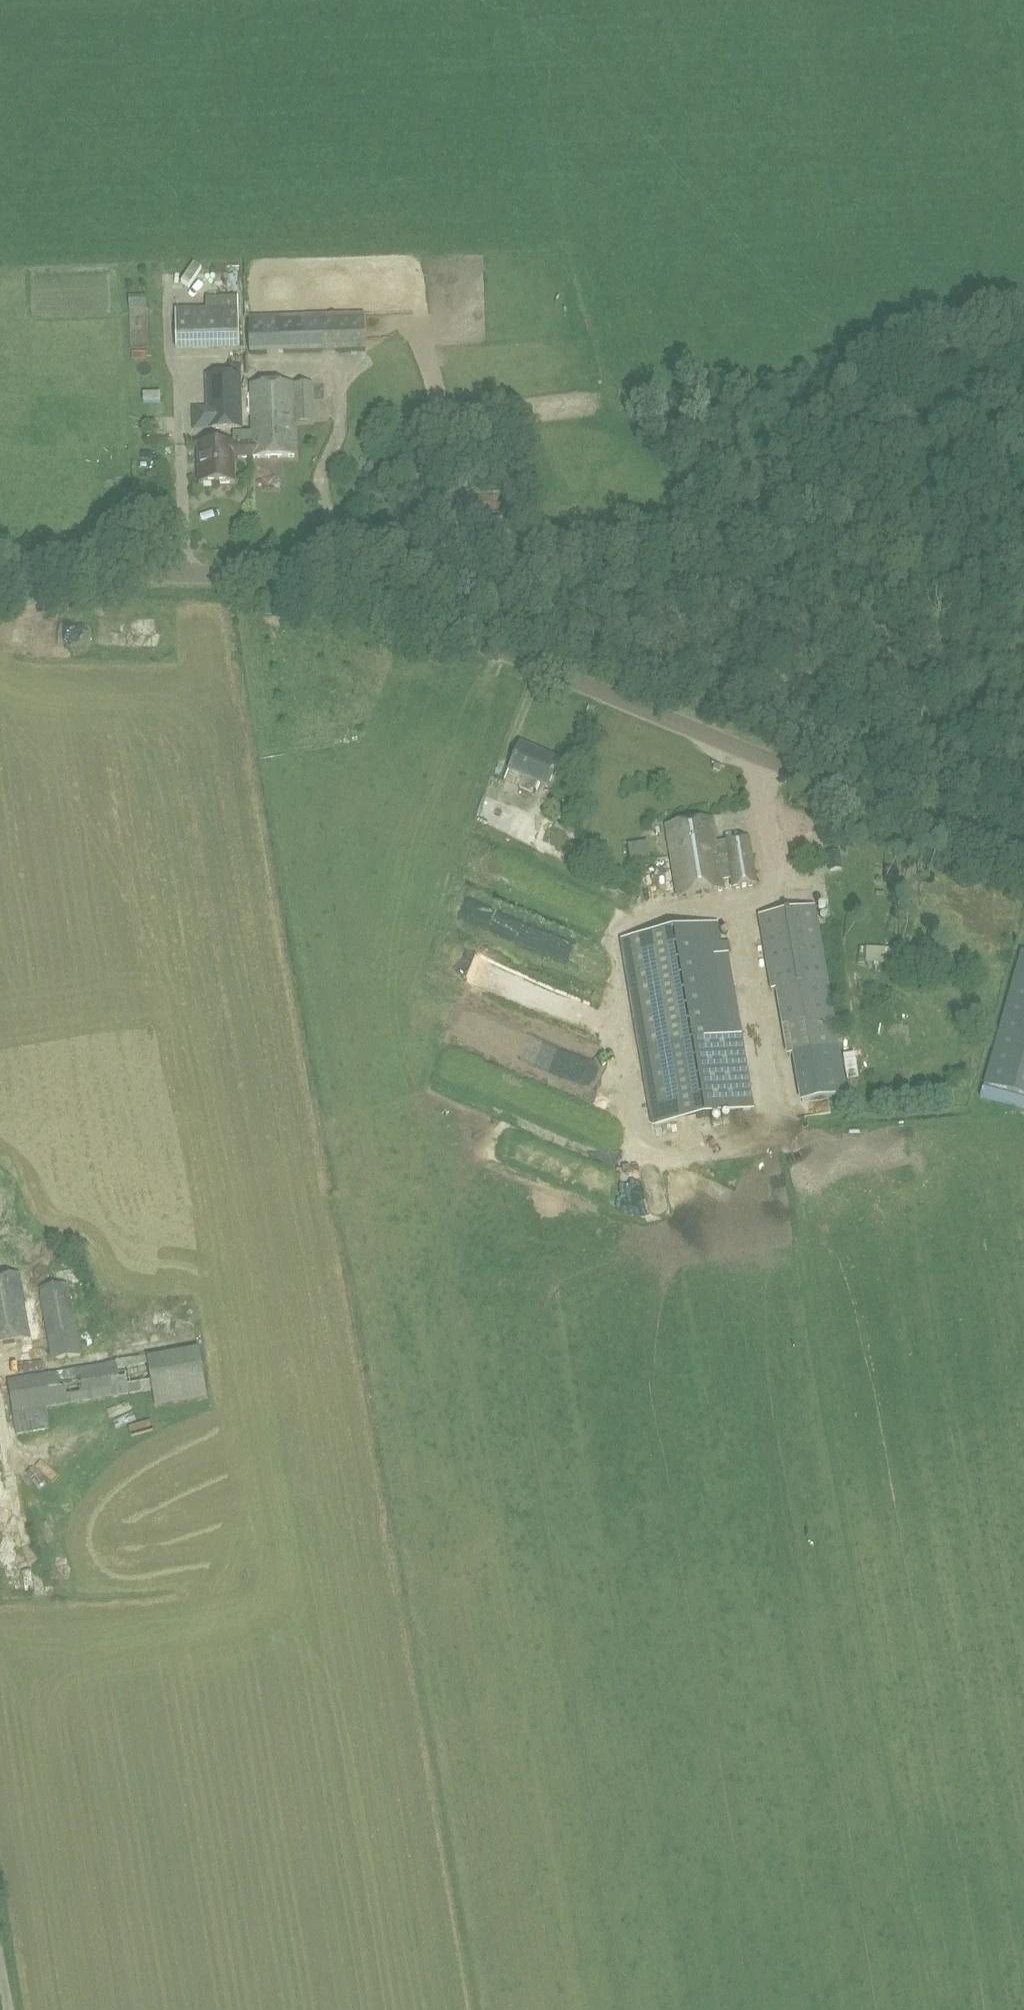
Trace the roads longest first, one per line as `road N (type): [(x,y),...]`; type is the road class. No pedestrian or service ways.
road 1 (tertiary): [(0,573),(290,587),(465,634),(920,815),(1023,847)]

